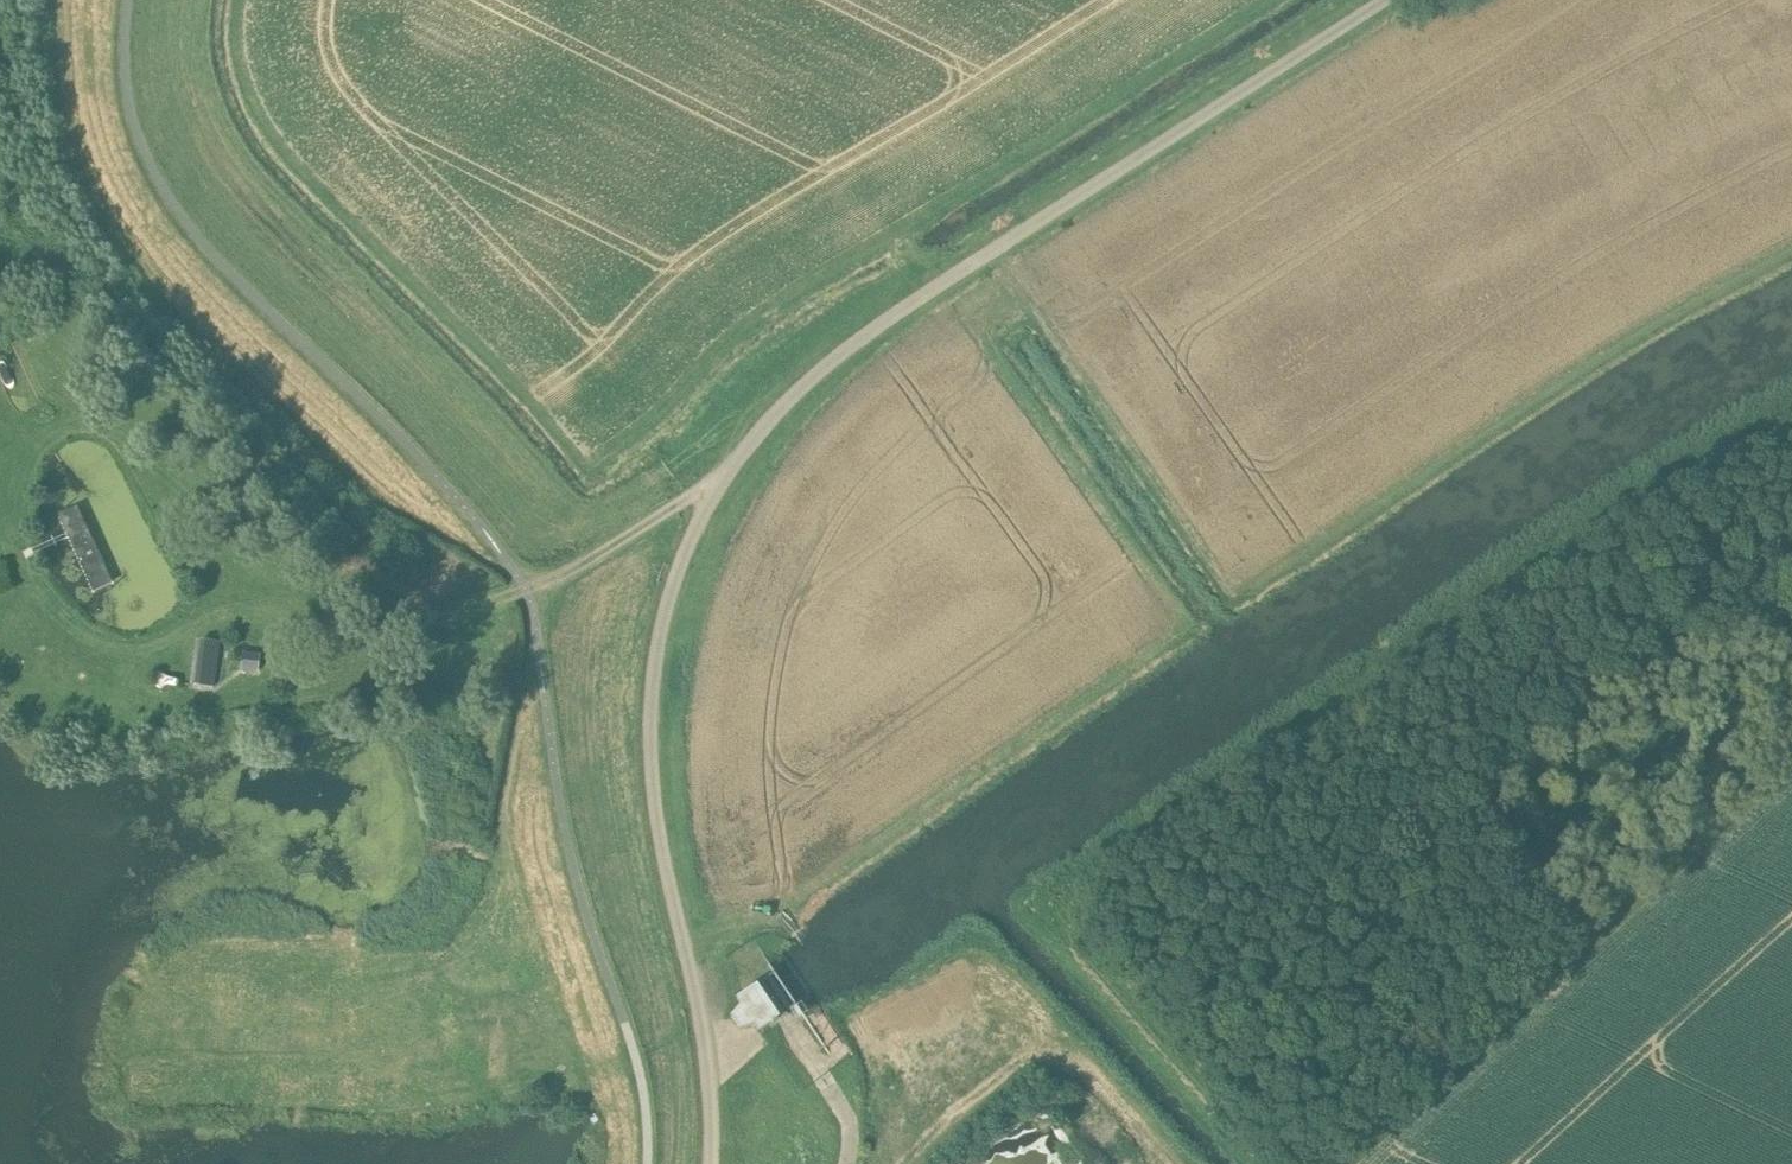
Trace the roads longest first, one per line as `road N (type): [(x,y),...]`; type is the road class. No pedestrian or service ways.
road 1 (unclassified): [(711,1163),(715,1100),(655,807),(652,701),(673,588),(716,492),(833,372),(1397,0)]

